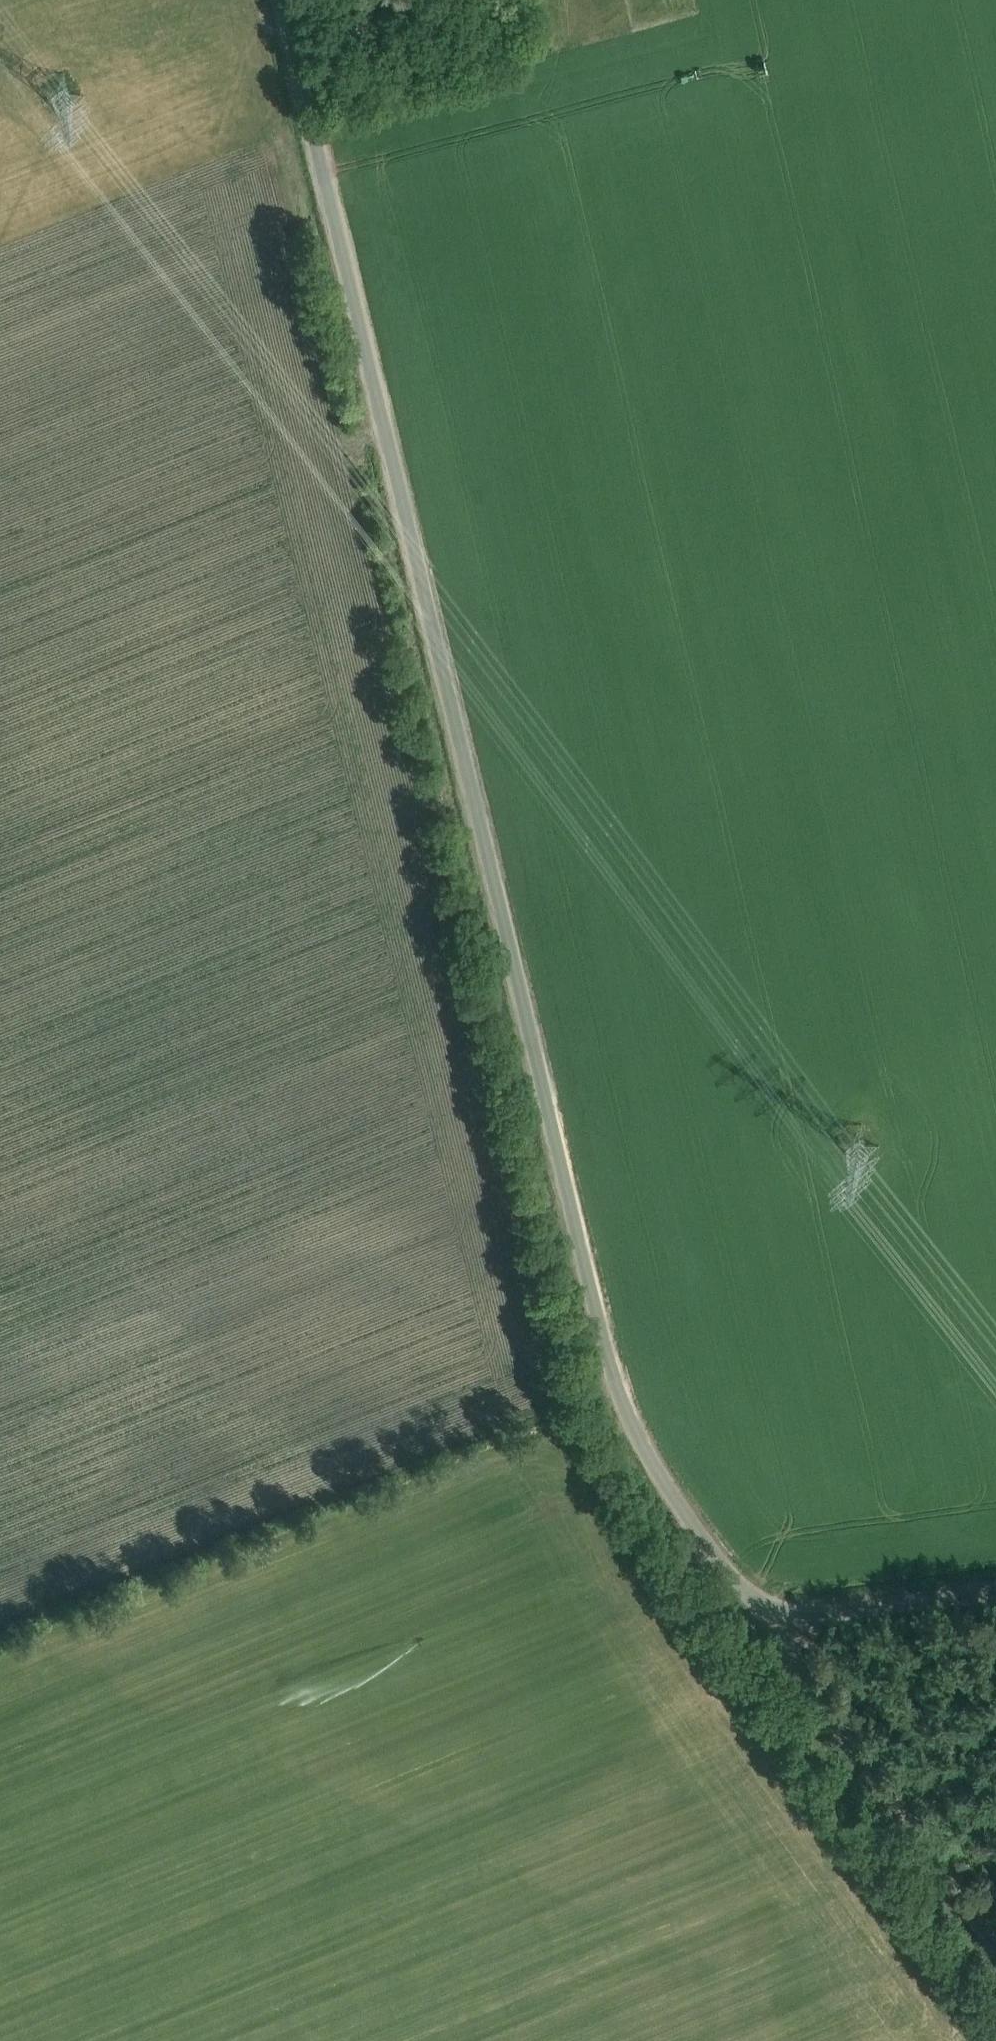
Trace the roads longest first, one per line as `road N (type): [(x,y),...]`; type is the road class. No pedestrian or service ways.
road 1 (unclassified): [(283,0),(628,1417),(687,1519),(762,1605),(813,1616),(995,1591)]
road 2 (track): [(995,1950),(790,1662),(762,1605)]

